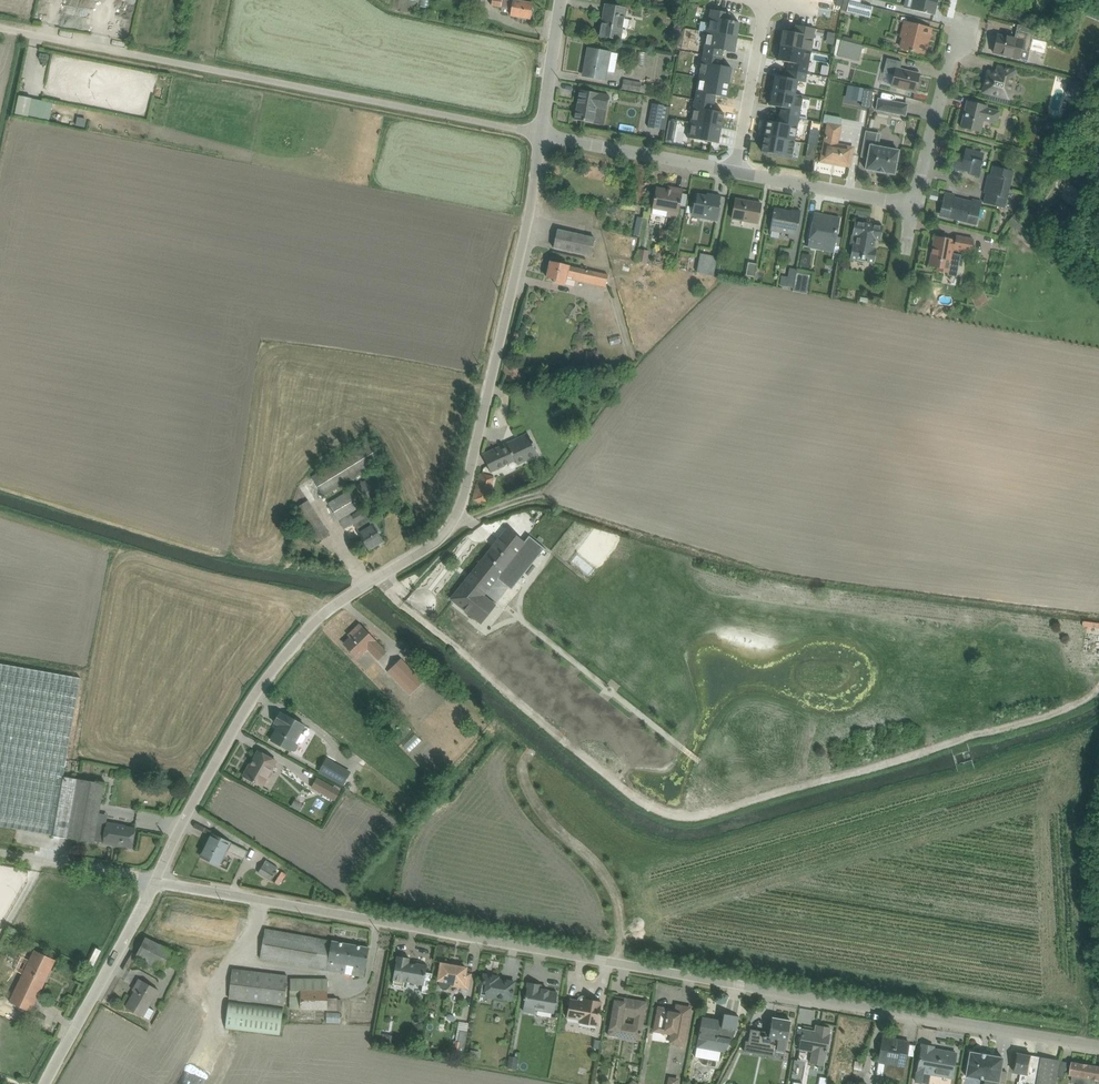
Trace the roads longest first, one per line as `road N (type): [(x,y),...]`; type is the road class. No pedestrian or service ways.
road 1 (unclassified): [(154,881),(1098,1046)]
road 2 (tertiary): [(541,134),(517,271),(457,516),(442,536),(324,613),(299,639),(248,705),(154,881)]
road 3 (unclassified): [(541,134),(0,27)]
road 4 (tertiary): [(154,881),(45,1083)]
road 5 (residential): [(541,134),(736,171)]
road 6 (residential): [(966,25),(911,201)]
road 7 (residential): [(736,171),(911,201)]
road 8 (residential): [(765,2),(736,171)]
road 9 (unclassified): [(0,852),(154,881)]
road 10 (tertiary): [(562,0),(541,134)]

